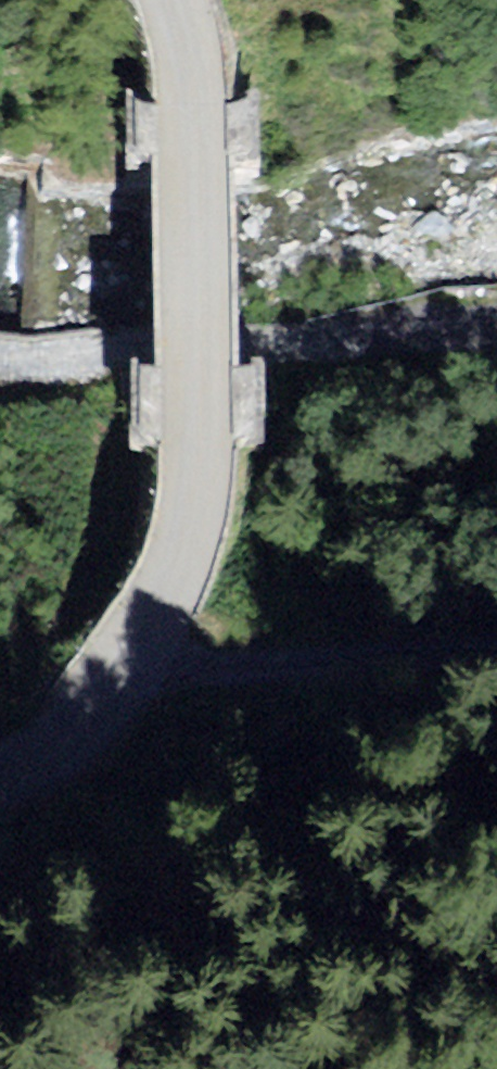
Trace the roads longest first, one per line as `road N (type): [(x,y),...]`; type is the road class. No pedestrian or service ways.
road 1 (unclassified): [(175,0),(189,112),(195,485),(178,562),(121,668)]
road 2 (unclassified): [(0,352),(496,338)]
road 3 (unclassified): [(496,653),(121,668)]
road 4 (unclassified): [(121,668),(70,732),(0,778)]

